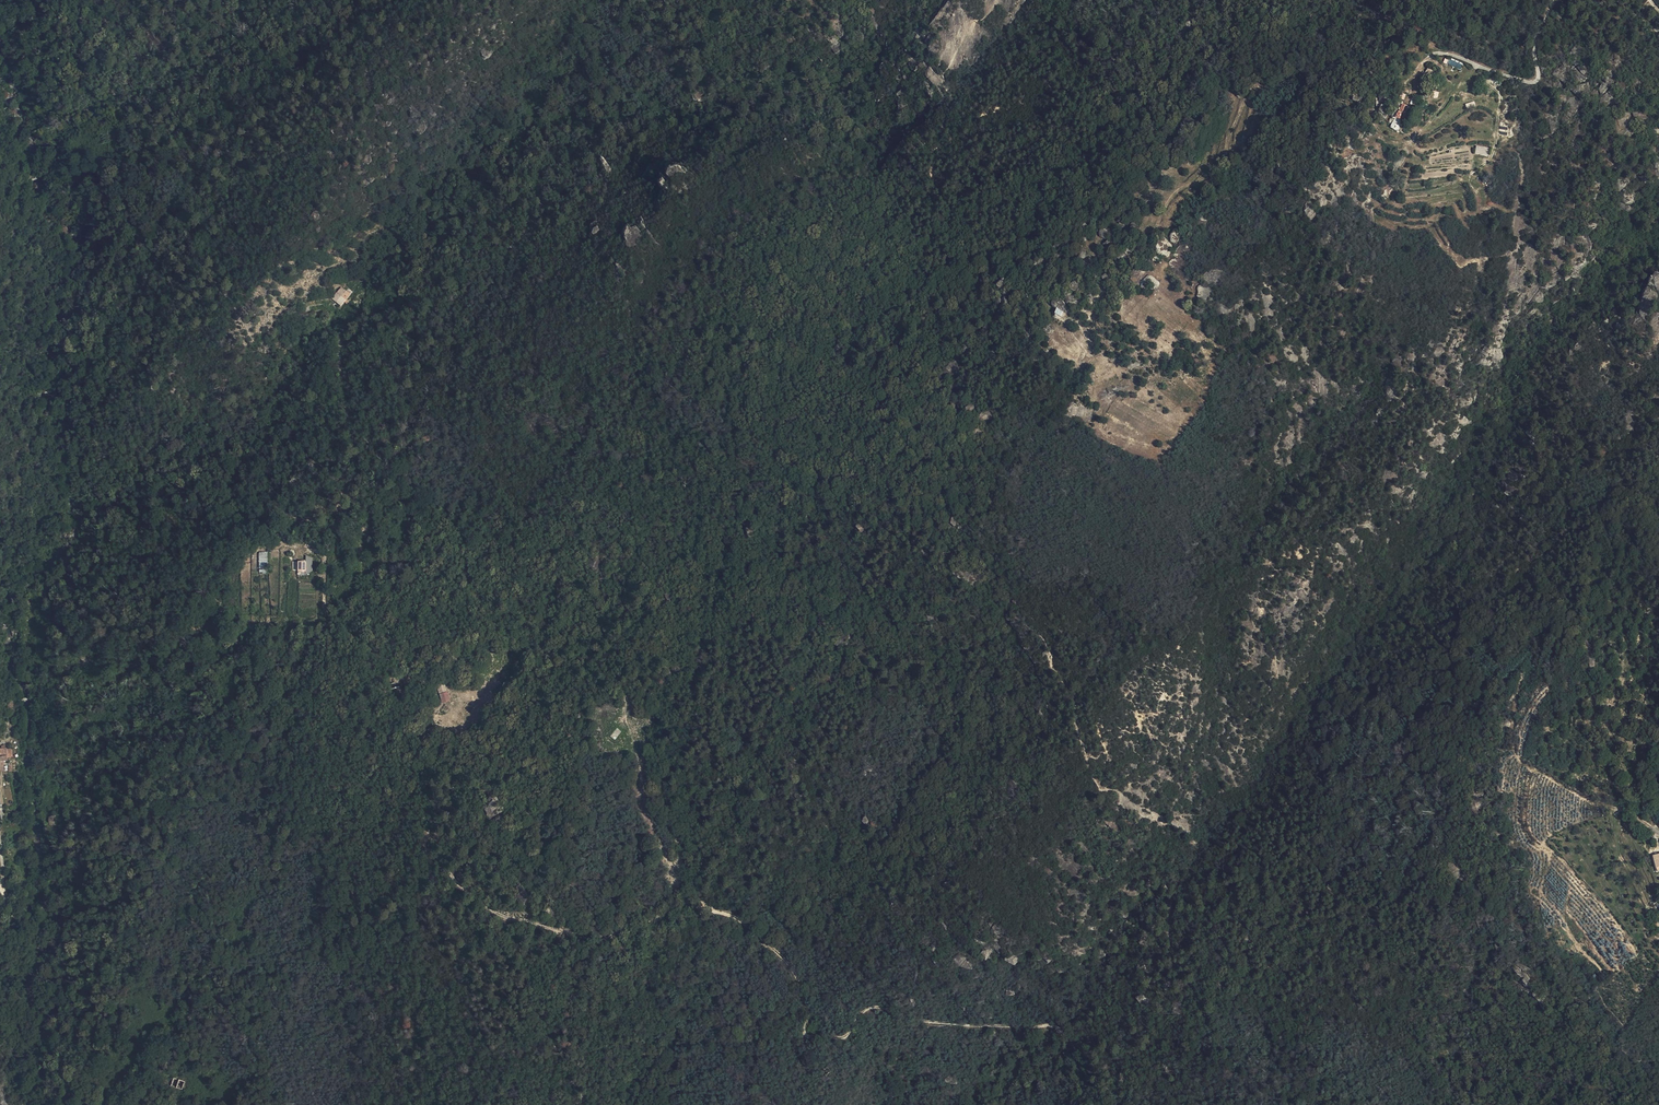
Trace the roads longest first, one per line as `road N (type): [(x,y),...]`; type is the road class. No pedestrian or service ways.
road 1 (track): [(344,334),(353,443),(327,562),(327,615),(354,642),(430,683),(438,704),(428,718),(422,808),(452,879),(509,920),(590,939),(657,921),(671,907),(728,915),(794,974),(806,1037),(844,1037),(872,1007),(914,1021),(1056,1028),(1079,1056),(1077,1104)]
road 2 (track): [(1423,62),(1451,54),(1533,82),(1534,43),(1557,0)]

